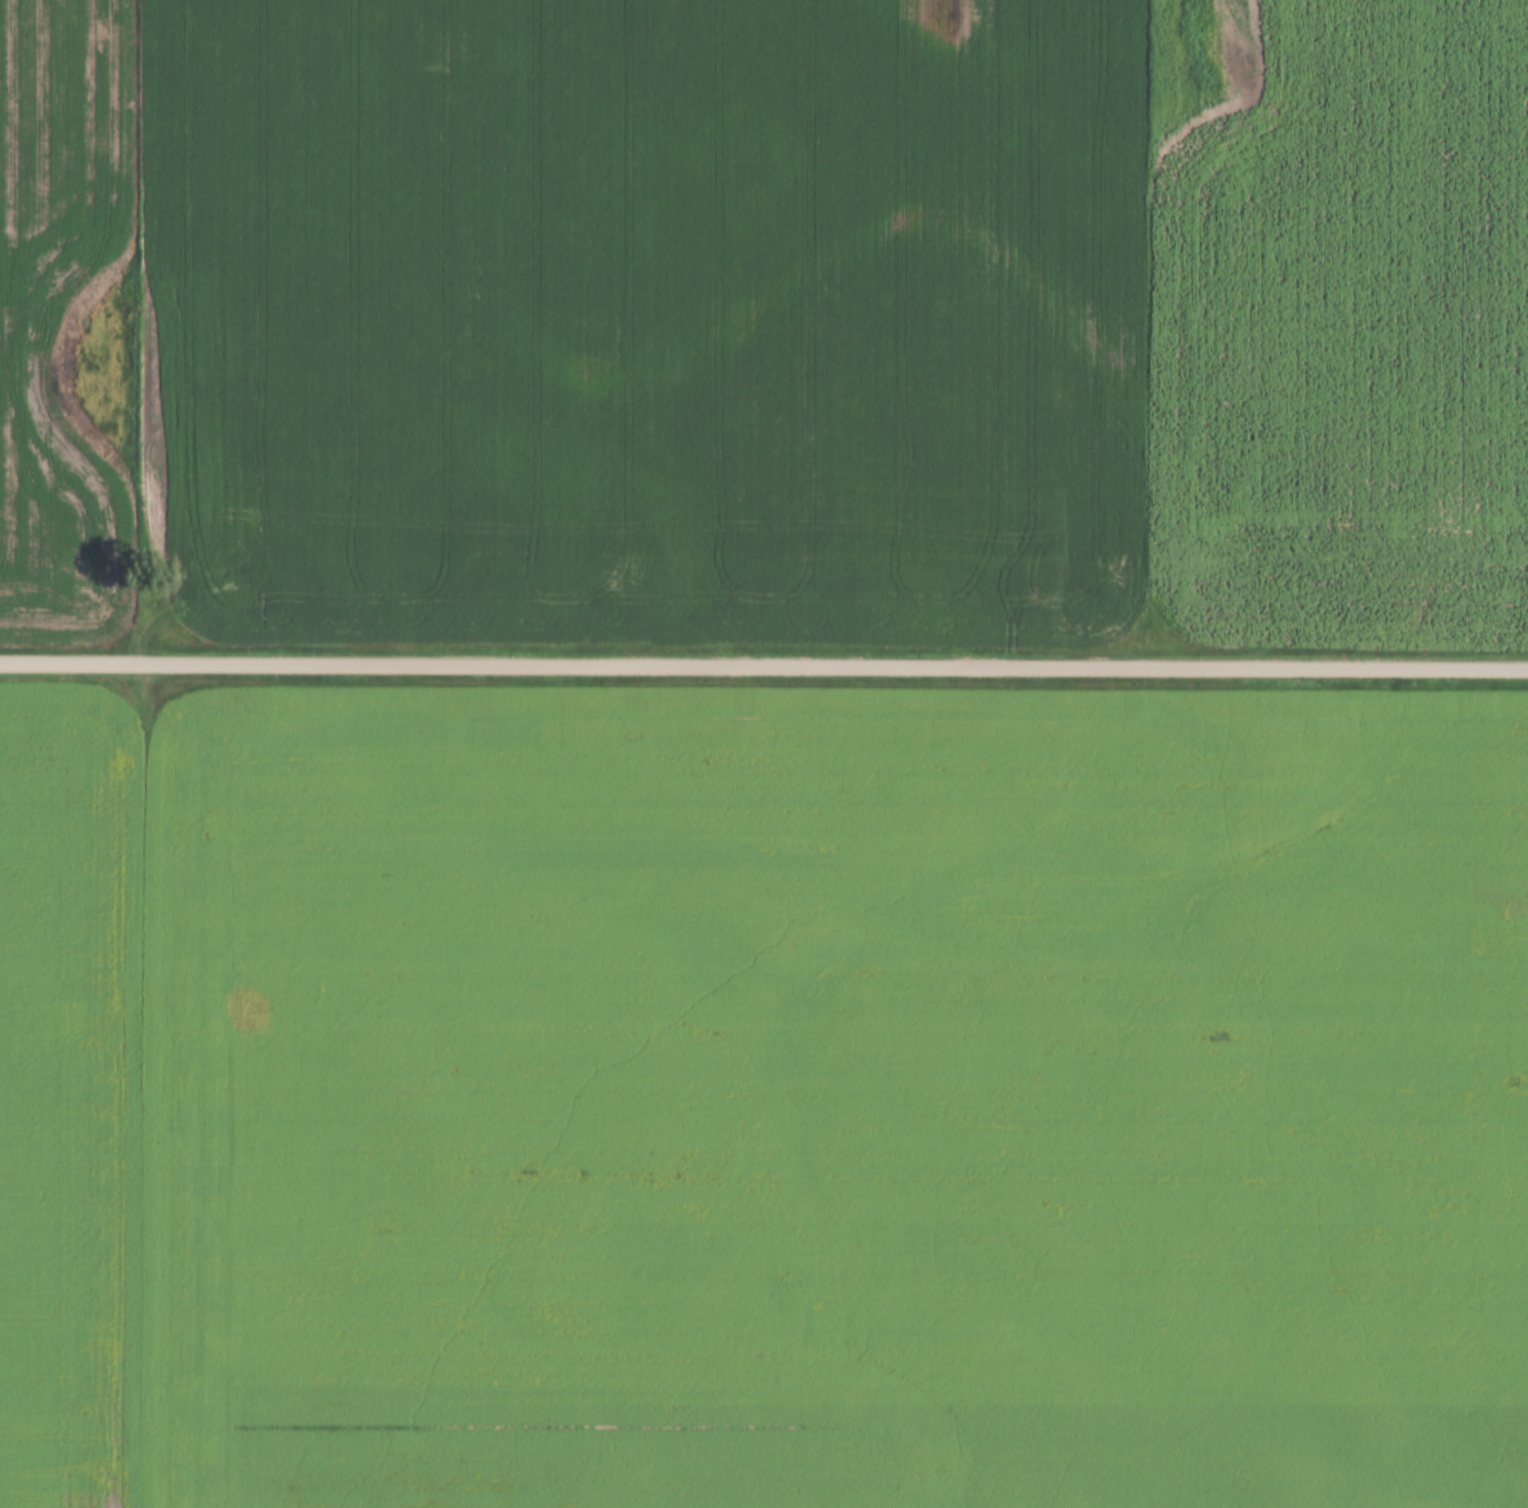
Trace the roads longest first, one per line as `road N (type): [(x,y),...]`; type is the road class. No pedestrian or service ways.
road 1 (residential): [(1527,666),(0,657)]

